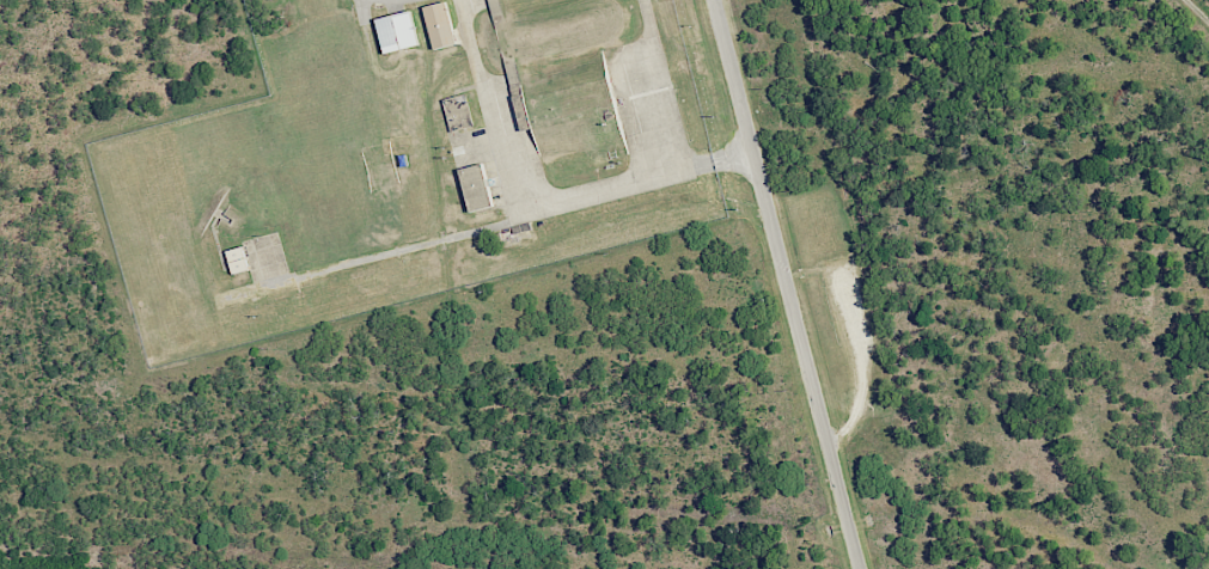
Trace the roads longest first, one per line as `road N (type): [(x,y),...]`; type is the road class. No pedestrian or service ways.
road 1 (residential): [(861,568),(715,0)]
road 2 (residential): [(753,154),(527,215),(459,0)]
road 3 (residential): [(527,215),(283,282)]

